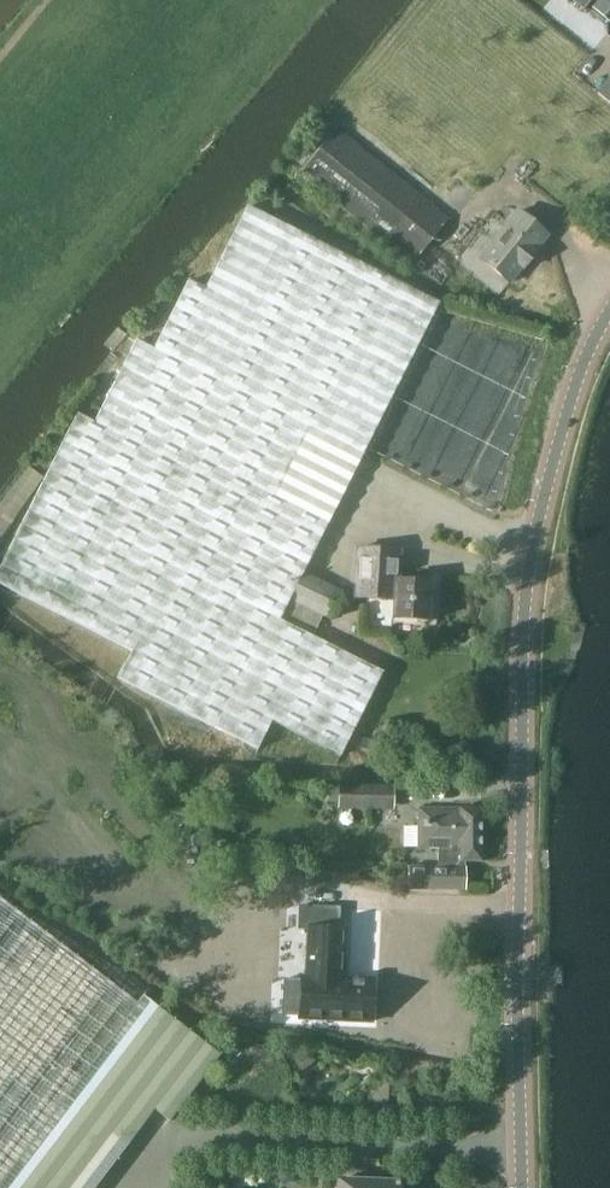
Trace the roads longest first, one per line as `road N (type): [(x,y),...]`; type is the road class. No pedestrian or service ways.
road 1 (tertiary): [(609,315),(579,373),(528,572),(519,781),(523,1187)]
road 2 (track): [(0,235),(57,247),(274,0)]

